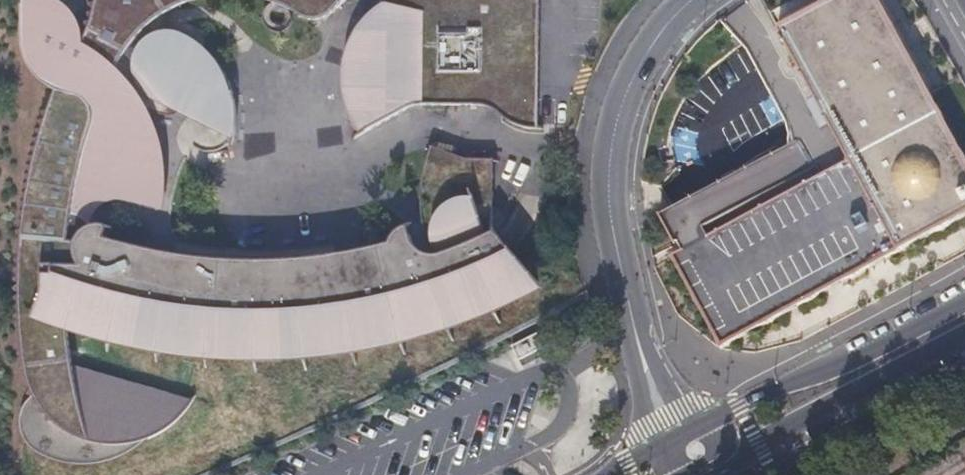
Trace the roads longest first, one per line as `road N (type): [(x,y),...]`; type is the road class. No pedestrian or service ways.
road 1 (unclassified): [(682,453),(637,339),(609,181),(625,97),(663,29),(690,0)]
road 2 (secondary): [(964,315),(682,453)]

